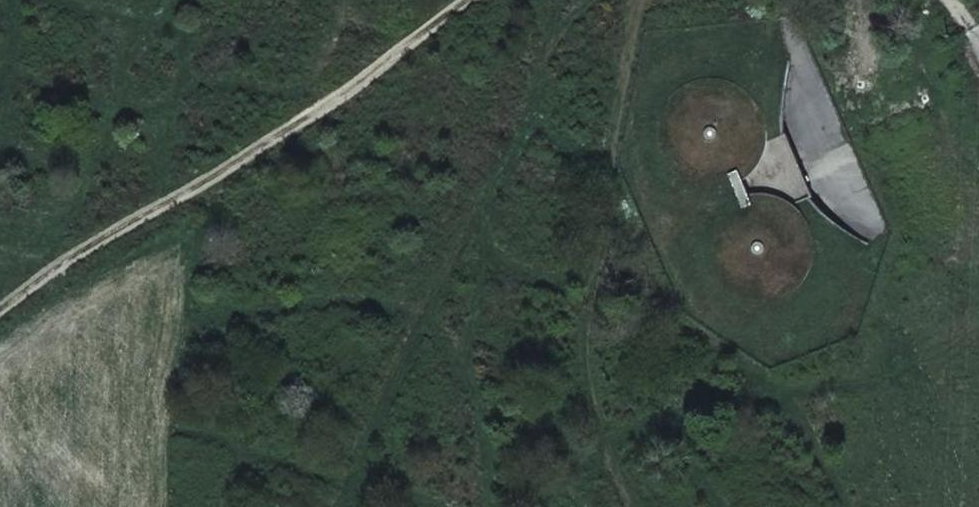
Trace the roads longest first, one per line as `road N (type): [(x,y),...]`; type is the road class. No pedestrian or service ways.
road 1 (track): [(467,0),(352,92),(79,251),(0,309)]

